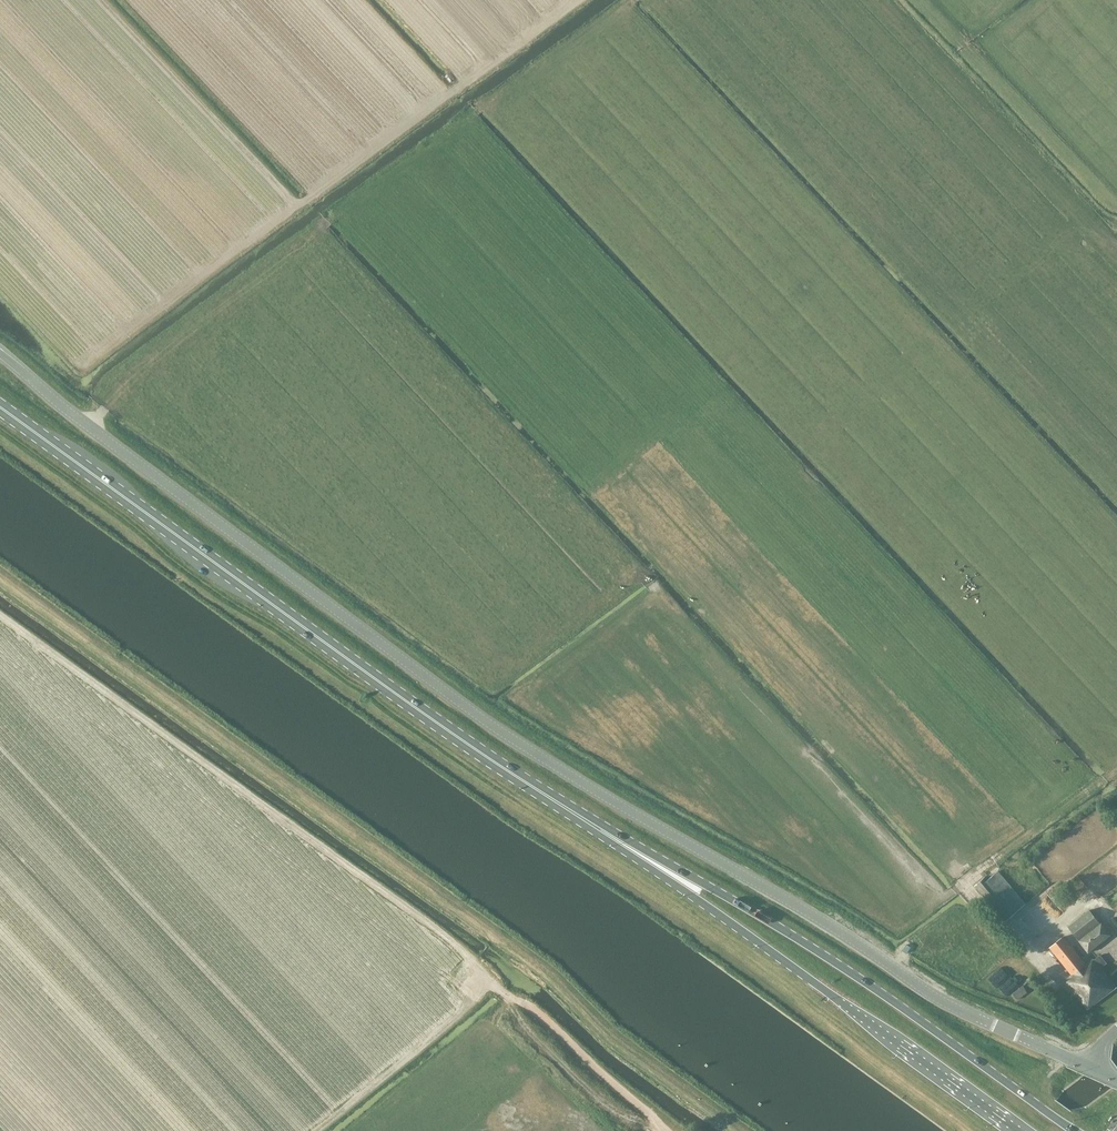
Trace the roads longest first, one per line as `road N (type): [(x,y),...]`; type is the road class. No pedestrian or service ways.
road 1 (unclassified): [(1090,1067),(932,996),(504,736),(0,354)]
road 2 (primary): [(599,829),(417,710),(0,407)]
road 3 (primary): [(1073,1130),(828,959),(599,829)]
road 4 (primary): [(599,829),(1018,1130)]
road 5 (track): [(502,993),(668,1130)]

